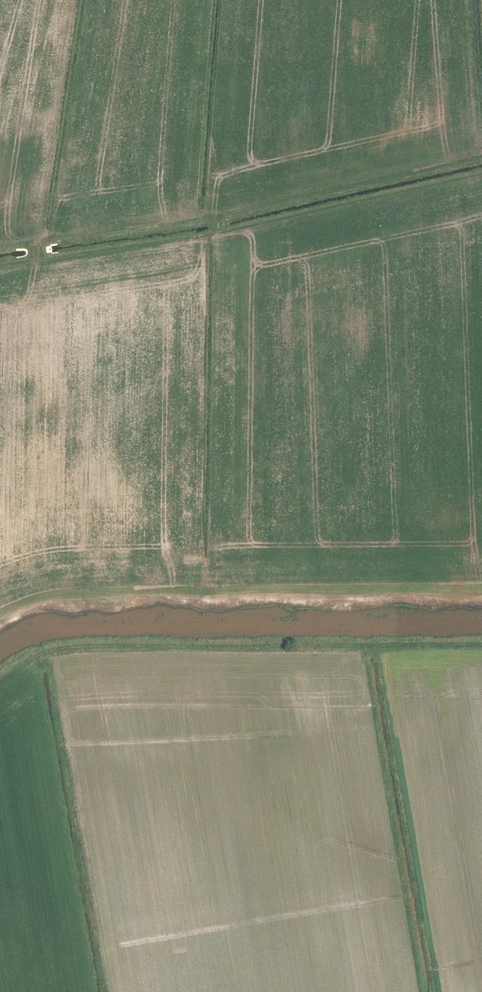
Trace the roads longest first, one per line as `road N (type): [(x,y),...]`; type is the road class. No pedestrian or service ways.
road 1 (track): [(481,609),(46,610),(0,636)]

